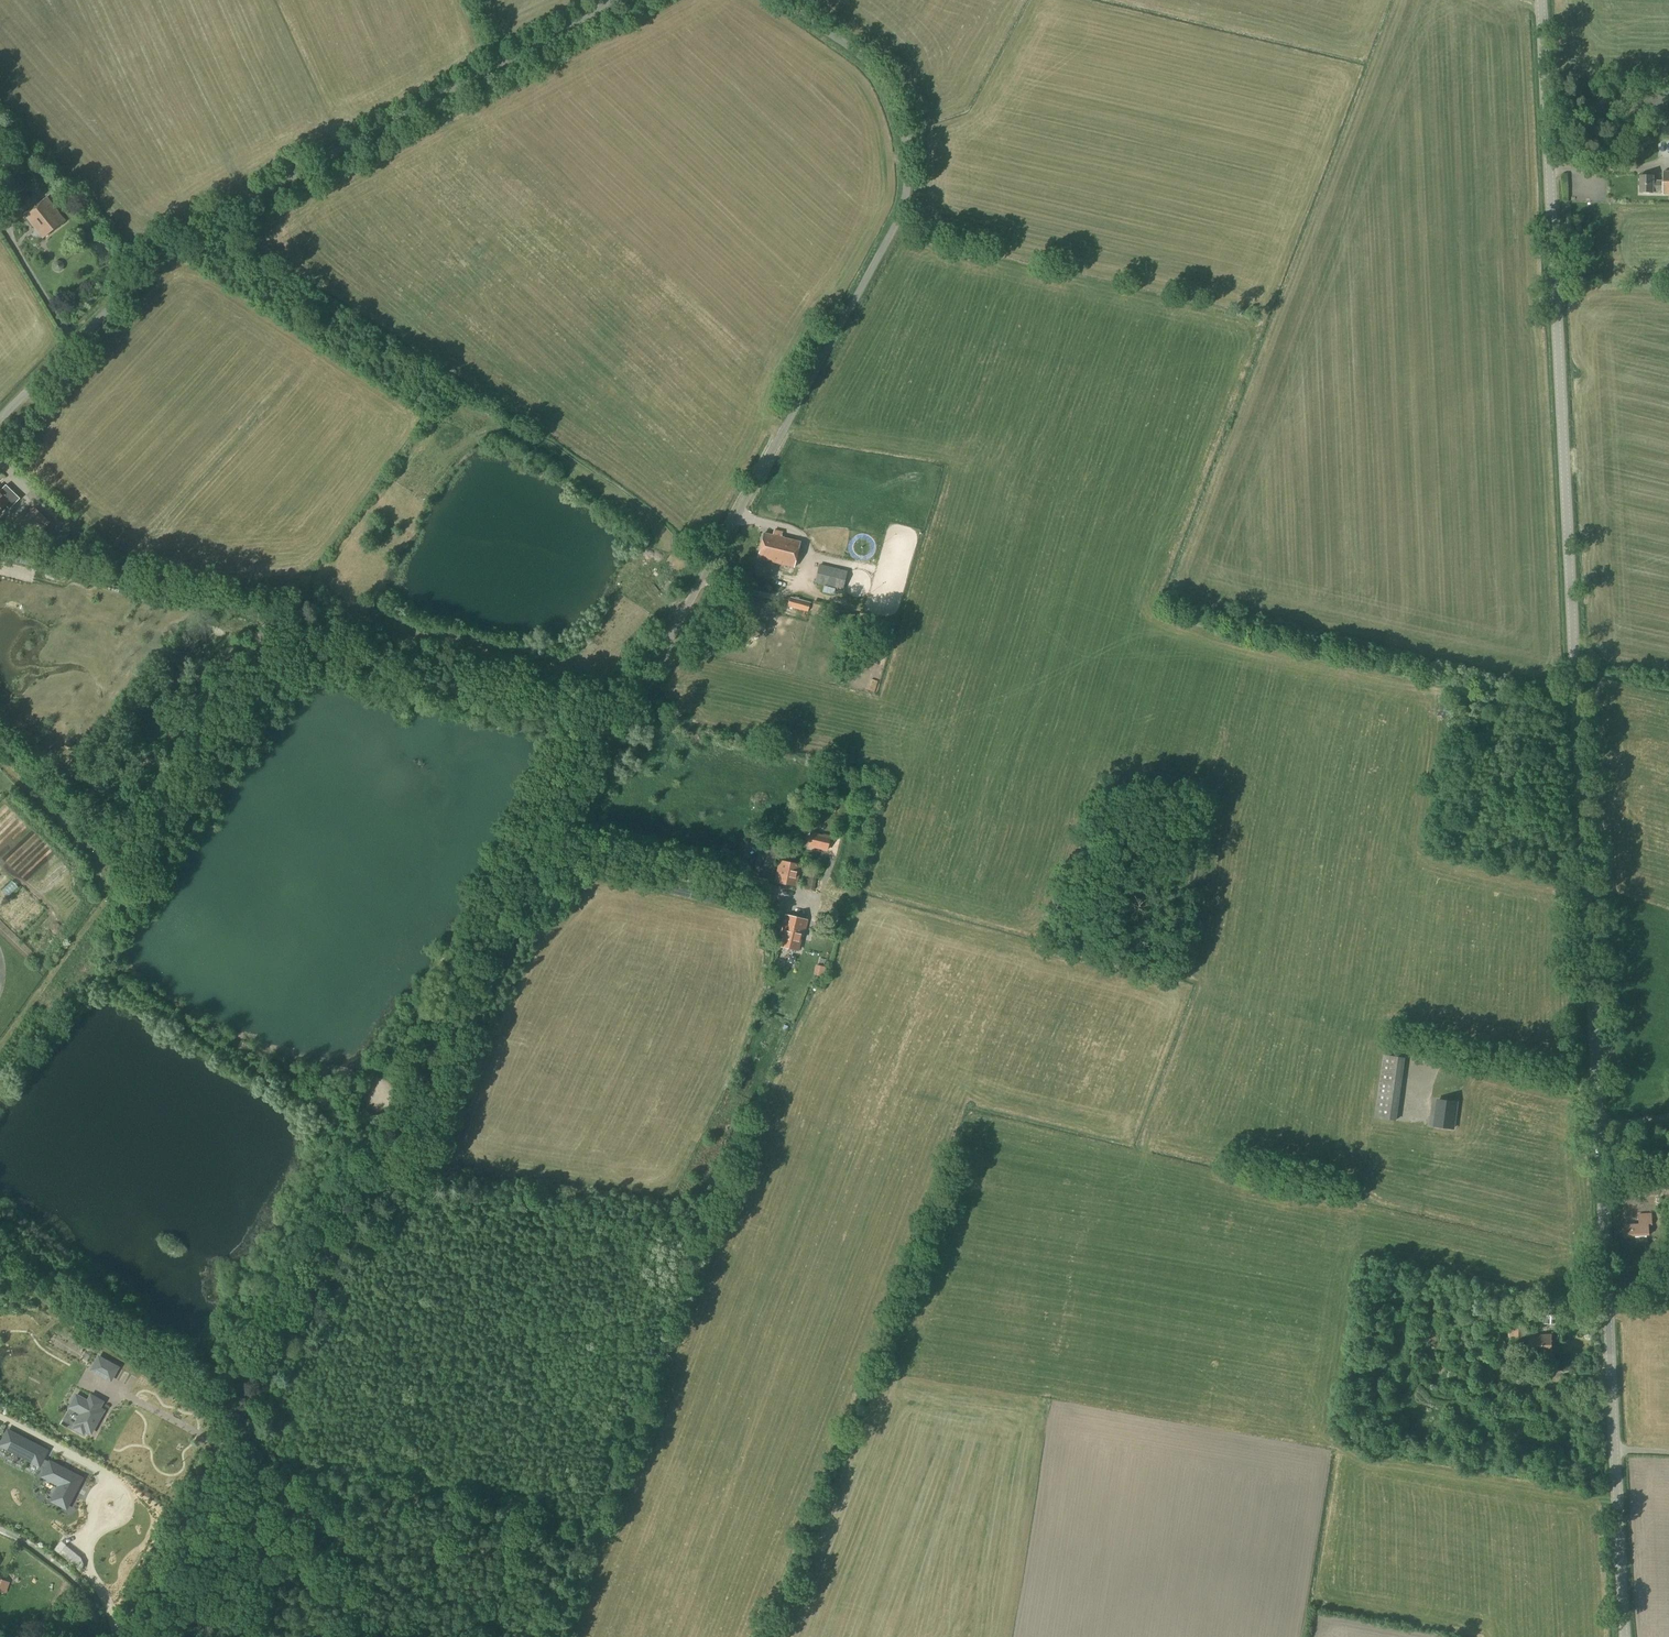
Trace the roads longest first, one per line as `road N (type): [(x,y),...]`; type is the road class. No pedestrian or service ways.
road 1 (unclassified): [(125,1636),(898,219),(906,162),(897,111),(883,84),(774,0)]
road 2 (tertiary): [(1600,1129),(1542,0)]
road 3 (unclassified): [(0,420),(152,265),(204,225),(615,0)]
road 4 (tertiary): [(1624,1636),(1600,1129)]

